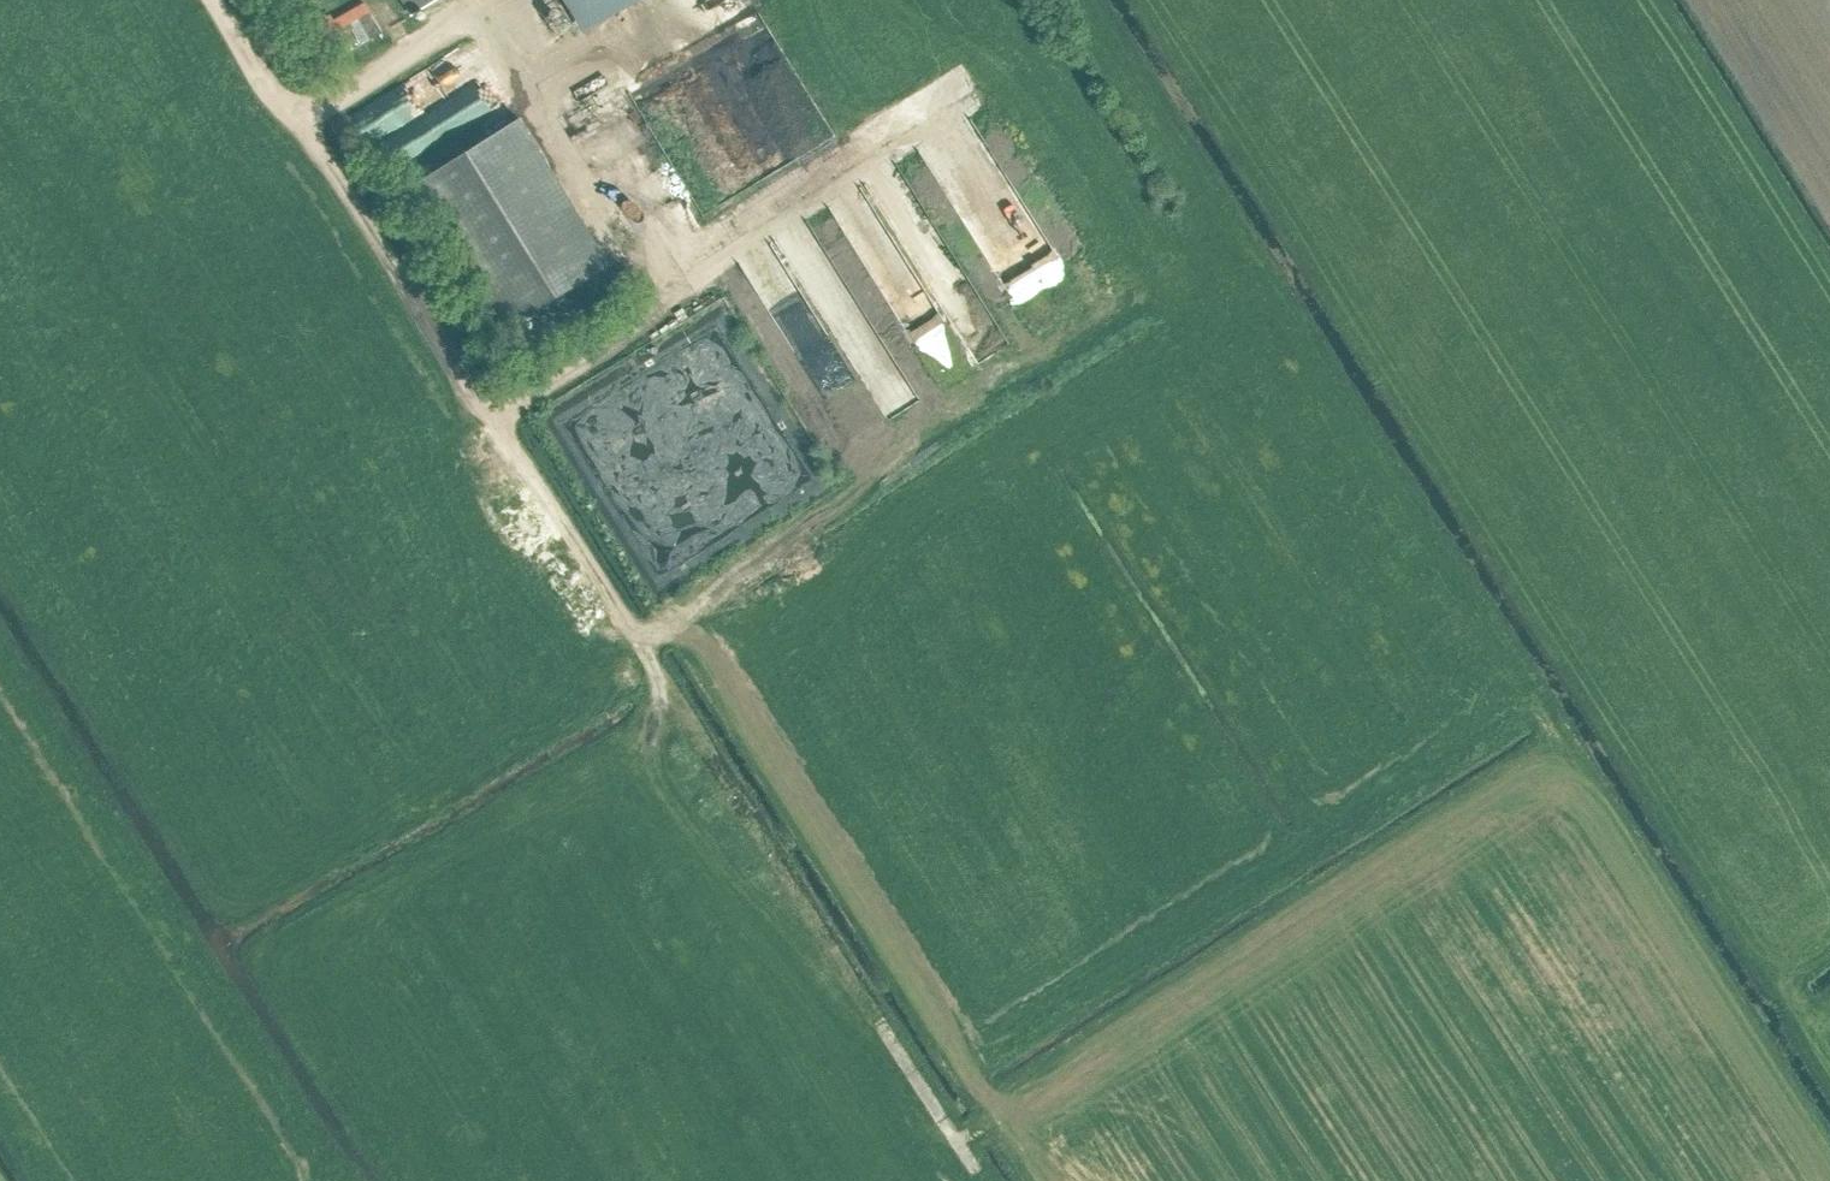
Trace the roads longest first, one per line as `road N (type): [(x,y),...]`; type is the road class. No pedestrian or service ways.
road 1 (track): [(218,0),(281,98),(302,107),(438,34)]

